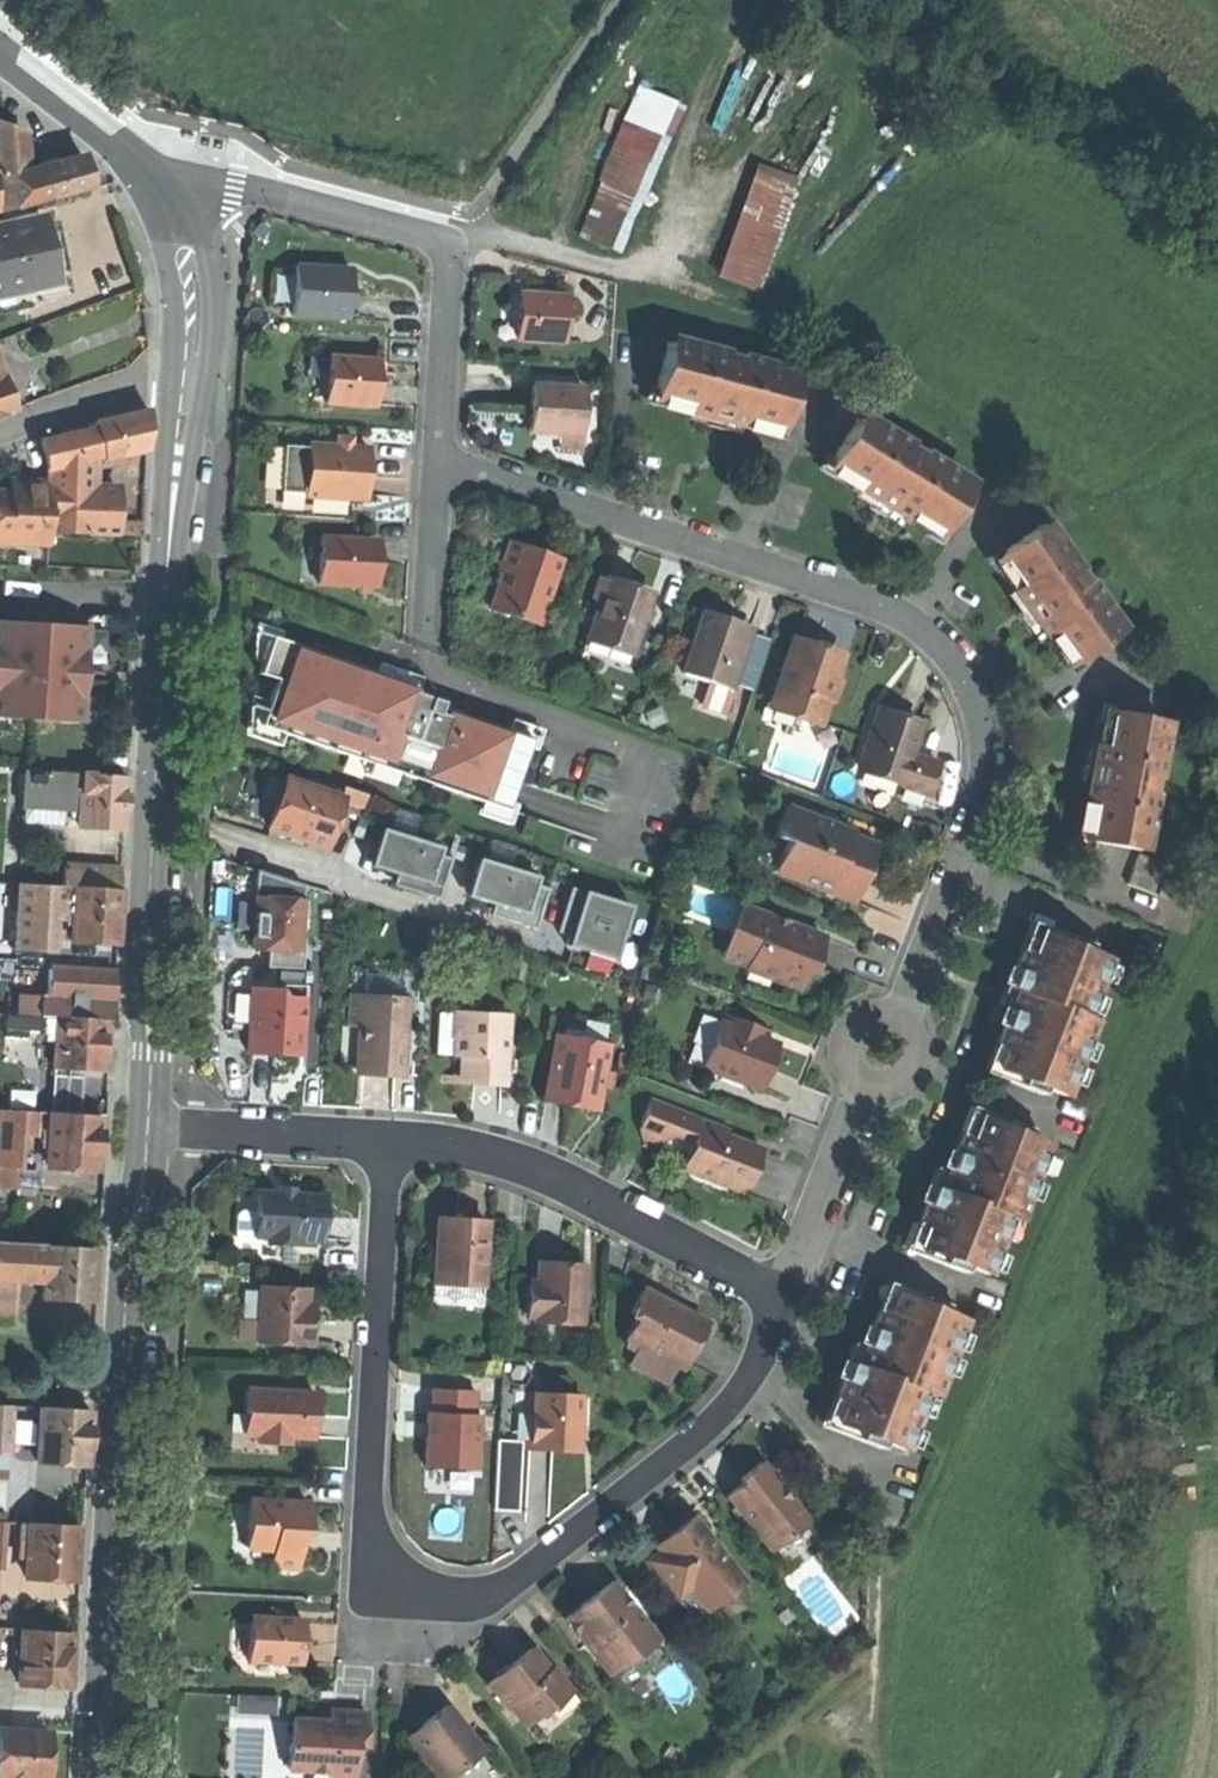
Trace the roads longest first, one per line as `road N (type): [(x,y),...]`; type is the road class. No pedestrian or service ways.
road 1 (residential): [(782,1301),(753,1375),(714,1430),(501,1586),(444,1598),(394,1569),(374,1513),(393,1146)]
road 2 (residential): [(442,469),(893,609),(955,657),(985,719),(983,792),(901,1018)]
road 3 (tertiary): [(188,371),(160,771),(149,1135)]
road 4 (tertiary): [(149,1135),(129,1245),(103,1777)]
road 5 (residential): [(171,206),(232,192),(426,238),(451,275),(442,469)]
road 6 (residential): [(782,1301),(532,1172),(466,1152),(393,1146)]
road 7 (residential): [(393,1146),(194,1129),(149,1135)]
road 8 (tertiary): [(0,36),(126,141),(171,206)]
road 9 (residential): [(871,1080),(782,1301)]
road 10 (residential): [(188,371),(0,432)]
road 11 (residential): [(442,469),(429,636)]
road 12 (tertiary): [(171,206),(190,278),(188,371)]

